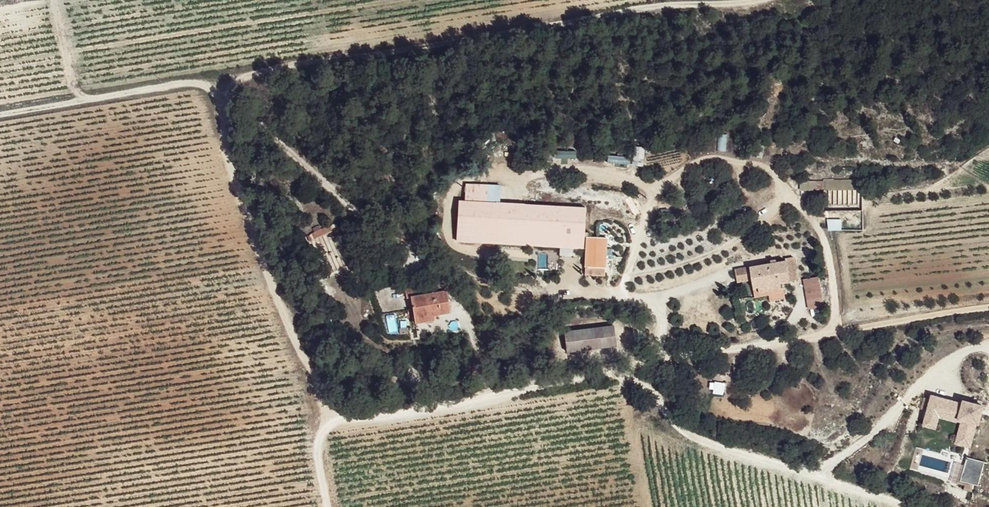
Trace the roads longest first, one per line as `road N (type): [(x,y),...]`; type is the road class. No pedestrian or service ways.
road 1 (track): [(0,109),(181,79),(220,87),(281,57),(406,26),(656,1),(784,0)]
road 2 (track): [(324,403),(356,412),(422,407),(779,337),(988,308)]
road 3 (track): [(333,506),(324,403),(223,128),(220,87)]
road 4 (track): [(647,364),(663,405),(688,432),(913,506)]

